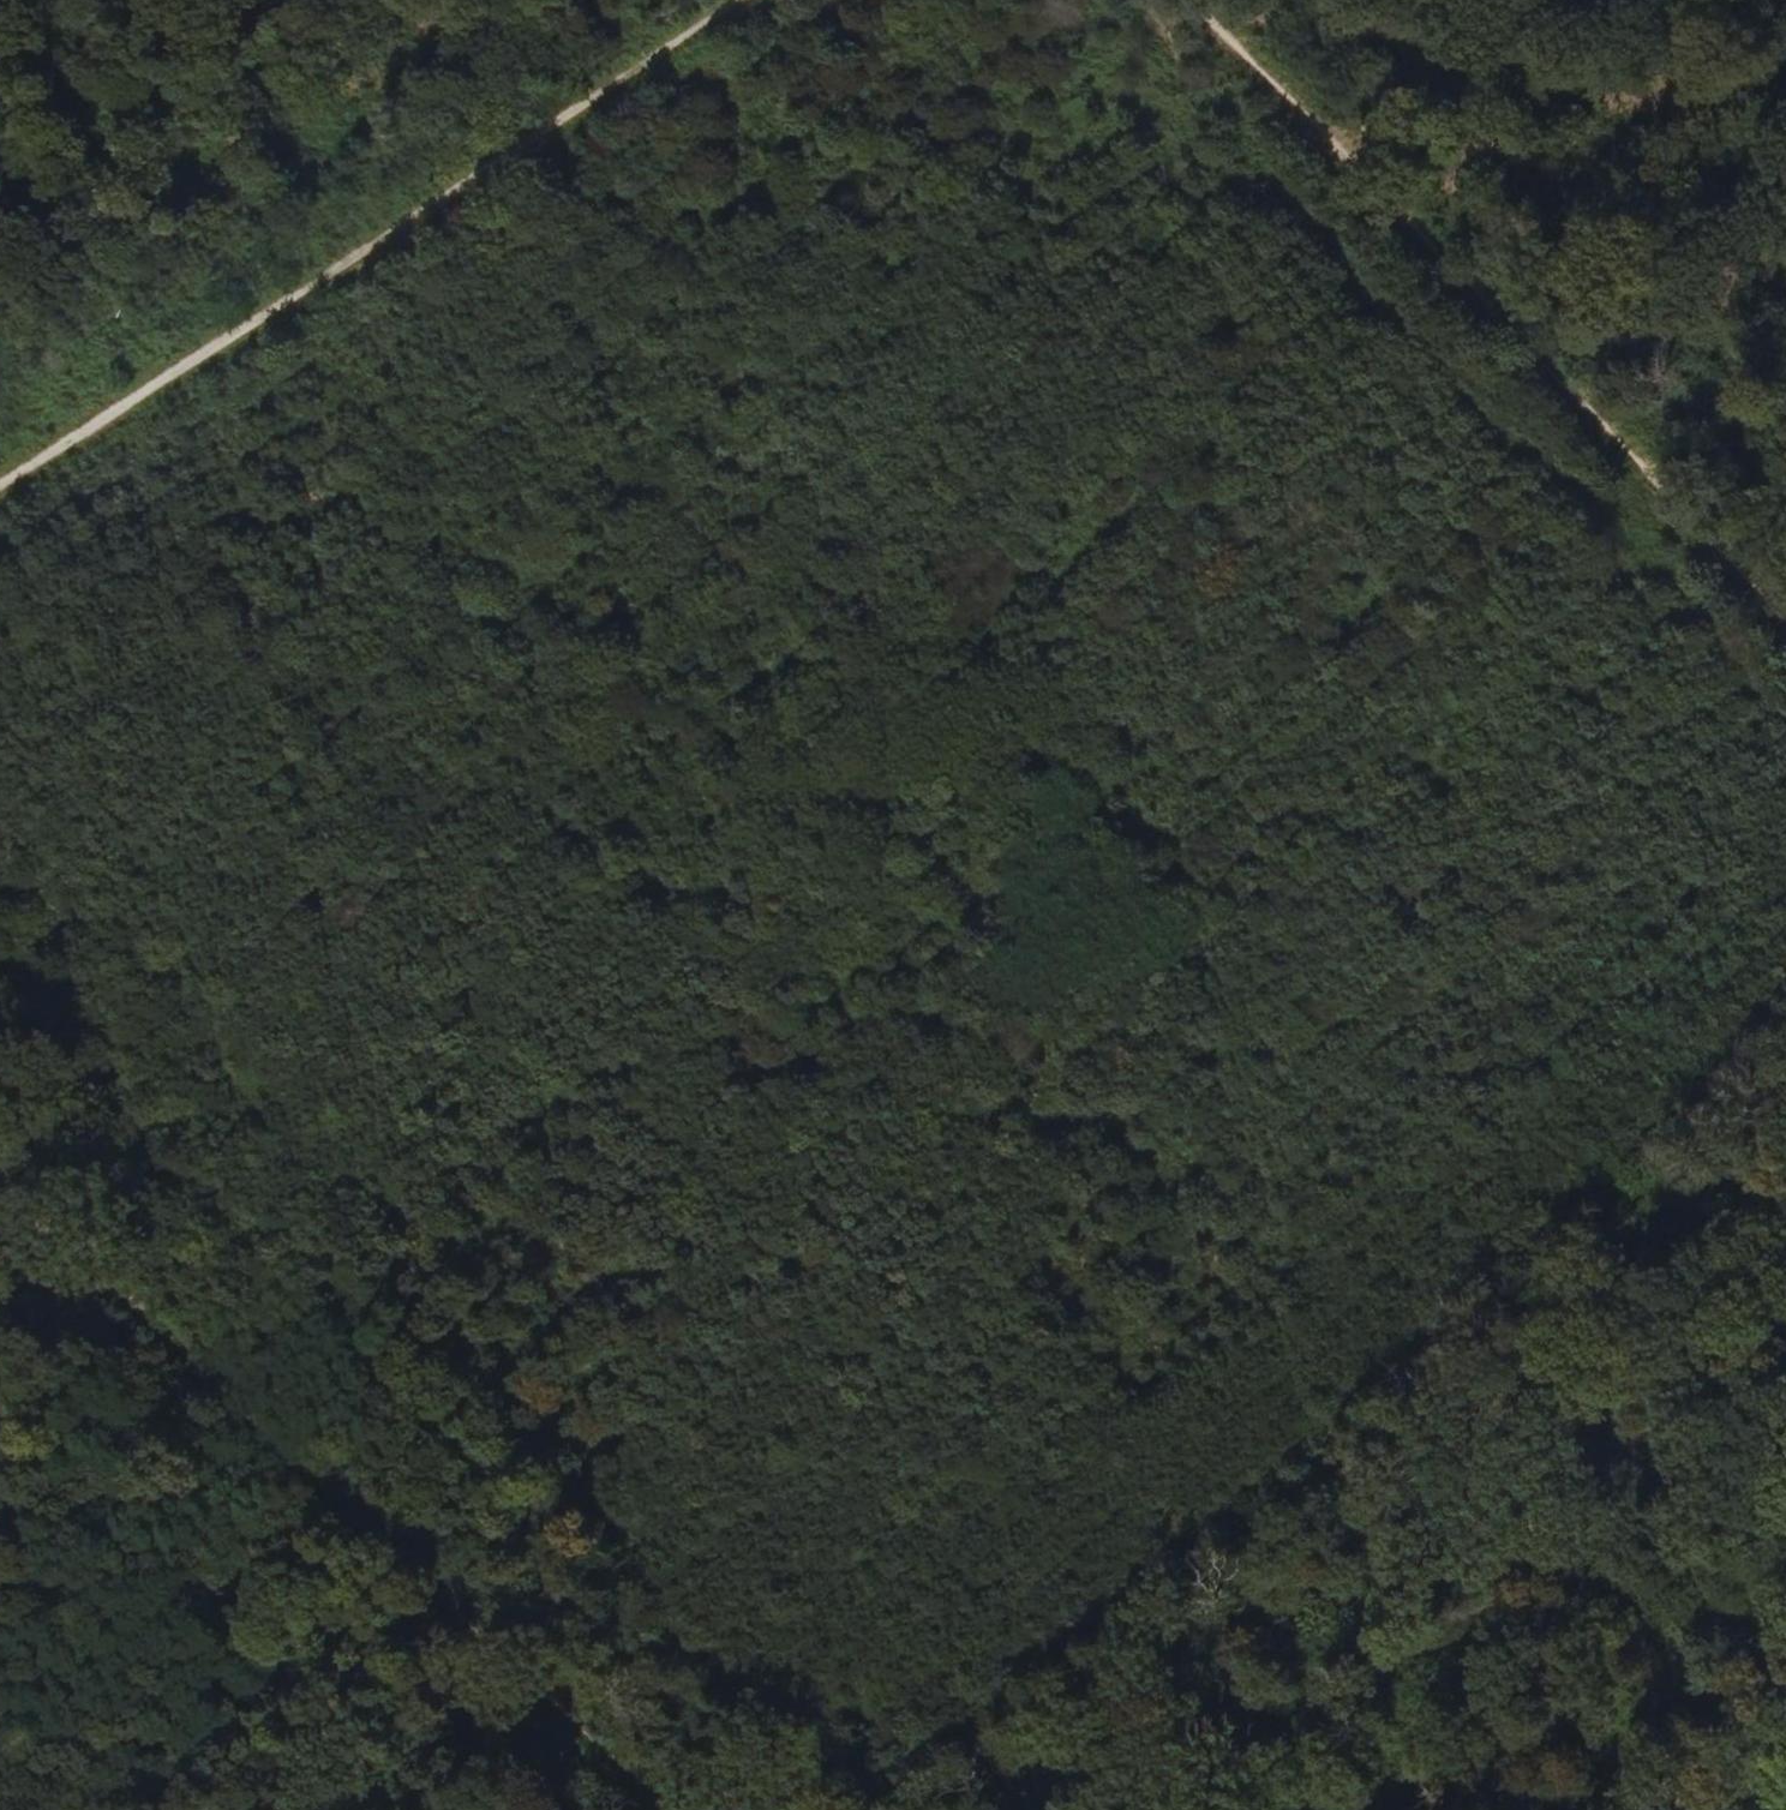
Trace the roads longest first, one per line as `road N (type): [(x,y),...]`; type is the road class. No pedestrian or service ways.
road 1 (track): [(665,1809),(0,1188)]
road 2 (track): [(0,492),(740,0)]
road 3 (track): [(1190,0),(1785,635)]

